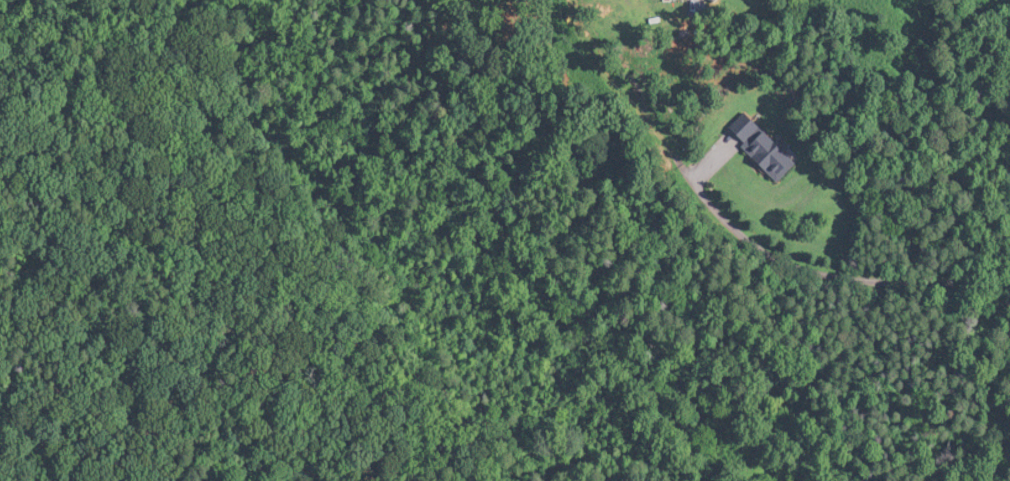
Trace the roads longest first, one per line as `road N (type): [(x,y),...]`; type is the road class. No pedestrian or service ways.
road 1 (residential): [(1009,279),(858,284),(764,264),(621,120),(585,60),(579,0)]

